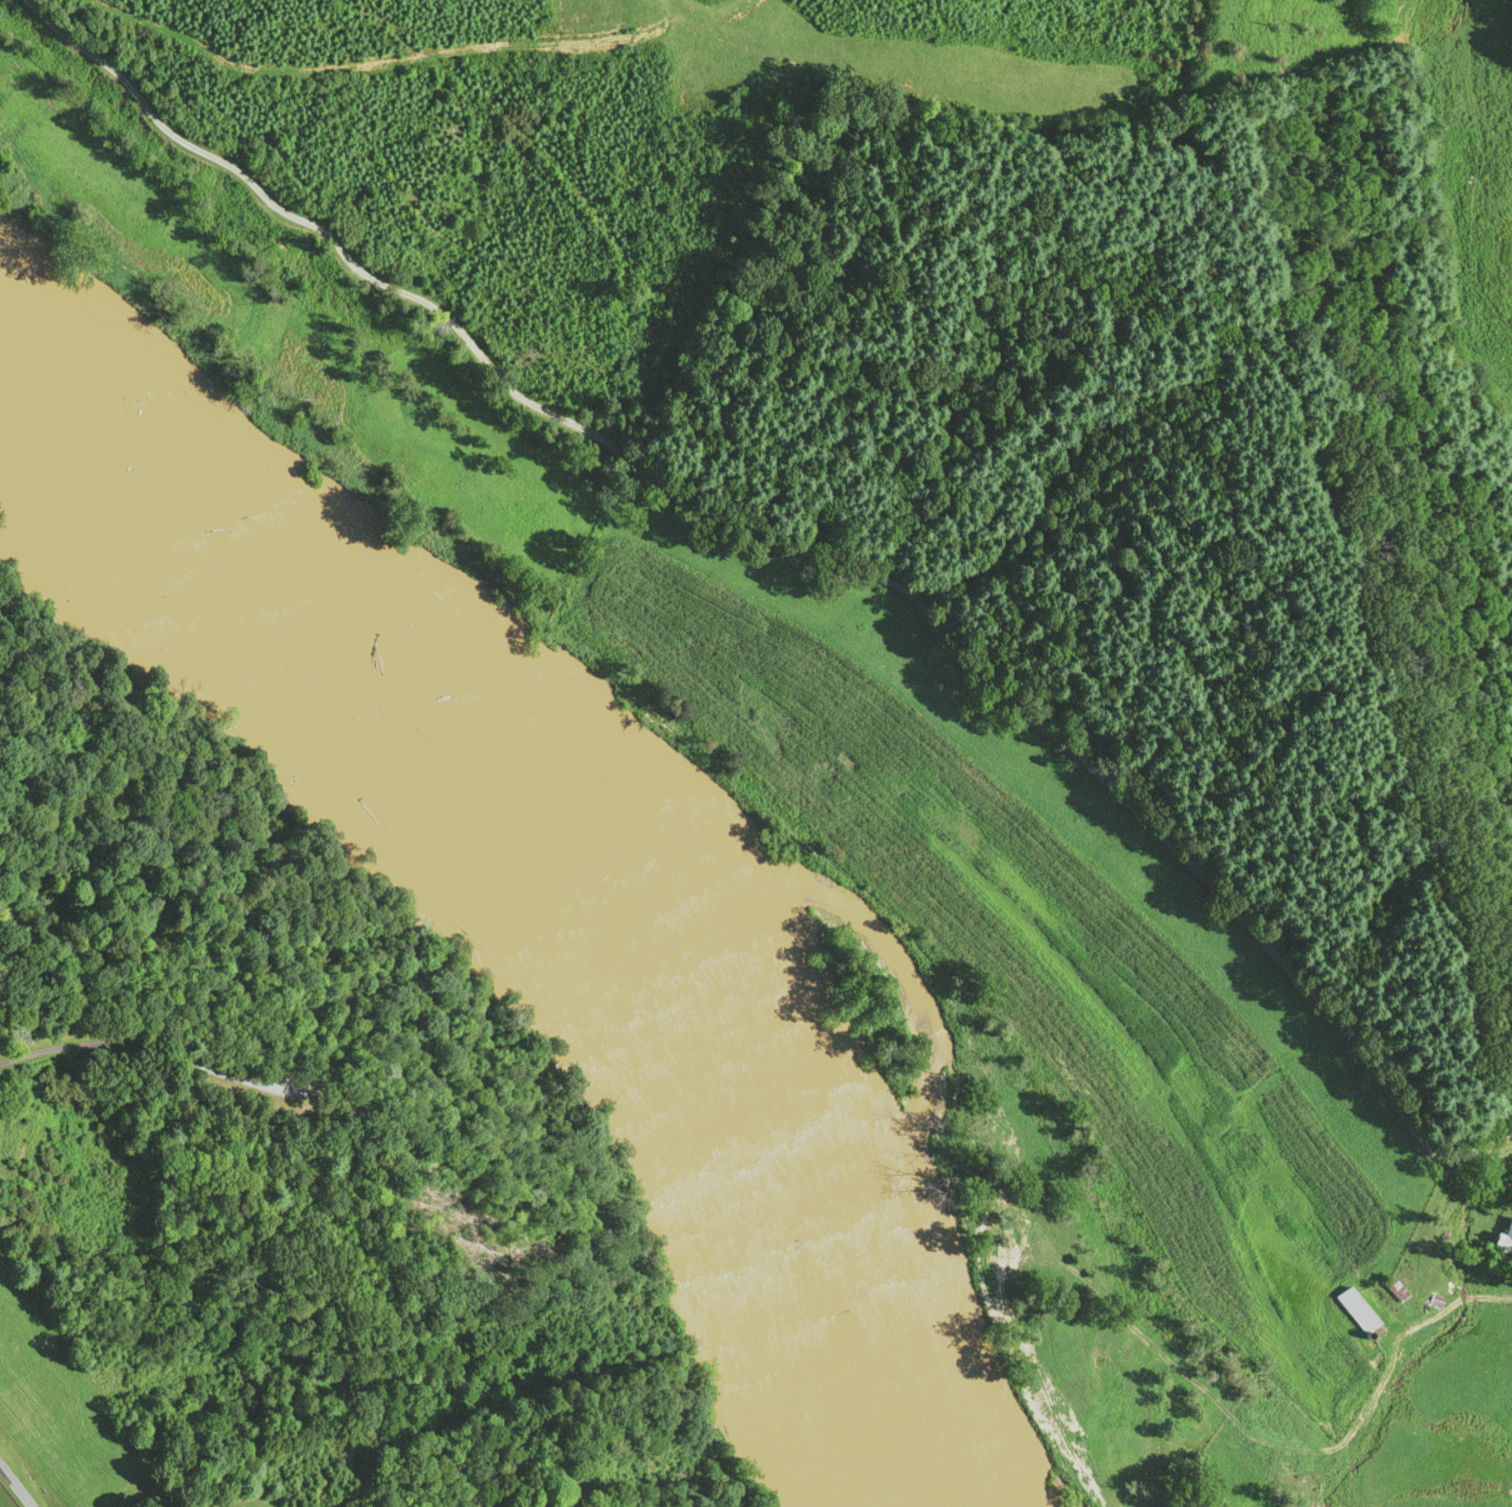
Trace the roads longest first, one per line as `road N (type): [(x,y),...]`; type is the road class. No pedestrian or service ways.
road 1 (residential): [(29,0),(178,140),(244,174),(279,211),(307,220),(370,281),(427,299),(534,407),(596,433),(662,490),(722,516),(805,569),(897,582),(983,683),(1214,884),(1370,1067),(1428,1150),(1451,1160),(1511,1130)]
road 2 (residential): [(0,1061),(142,1033)]

